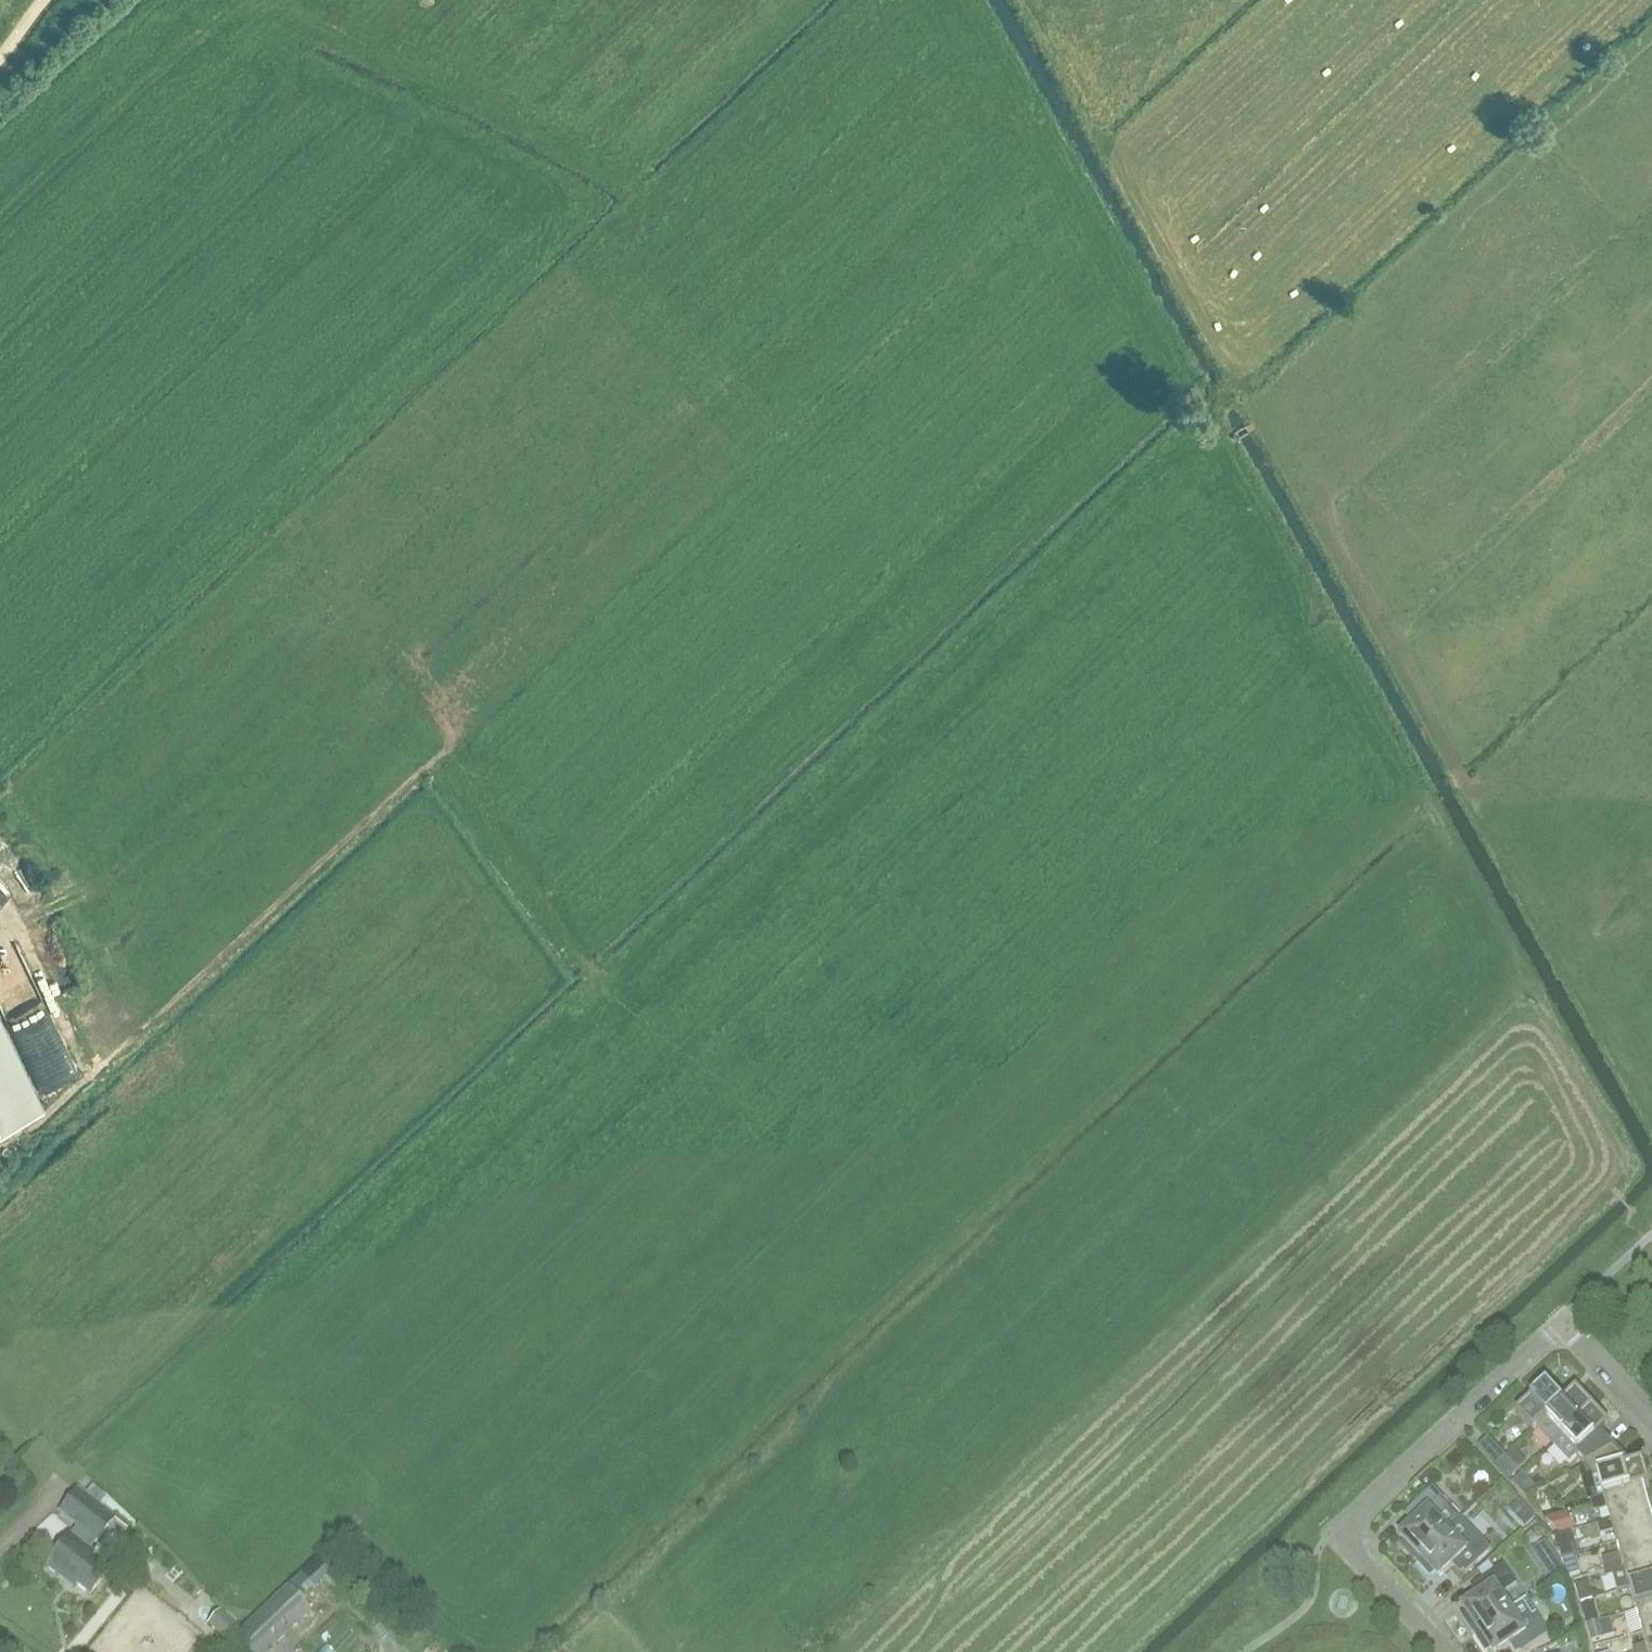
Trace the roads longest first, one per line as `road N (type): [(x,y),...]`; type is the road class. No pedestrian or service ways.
road 1 (residential): [(1651,1421),(1558,1320),(1334,1531),(1442,1651)]

